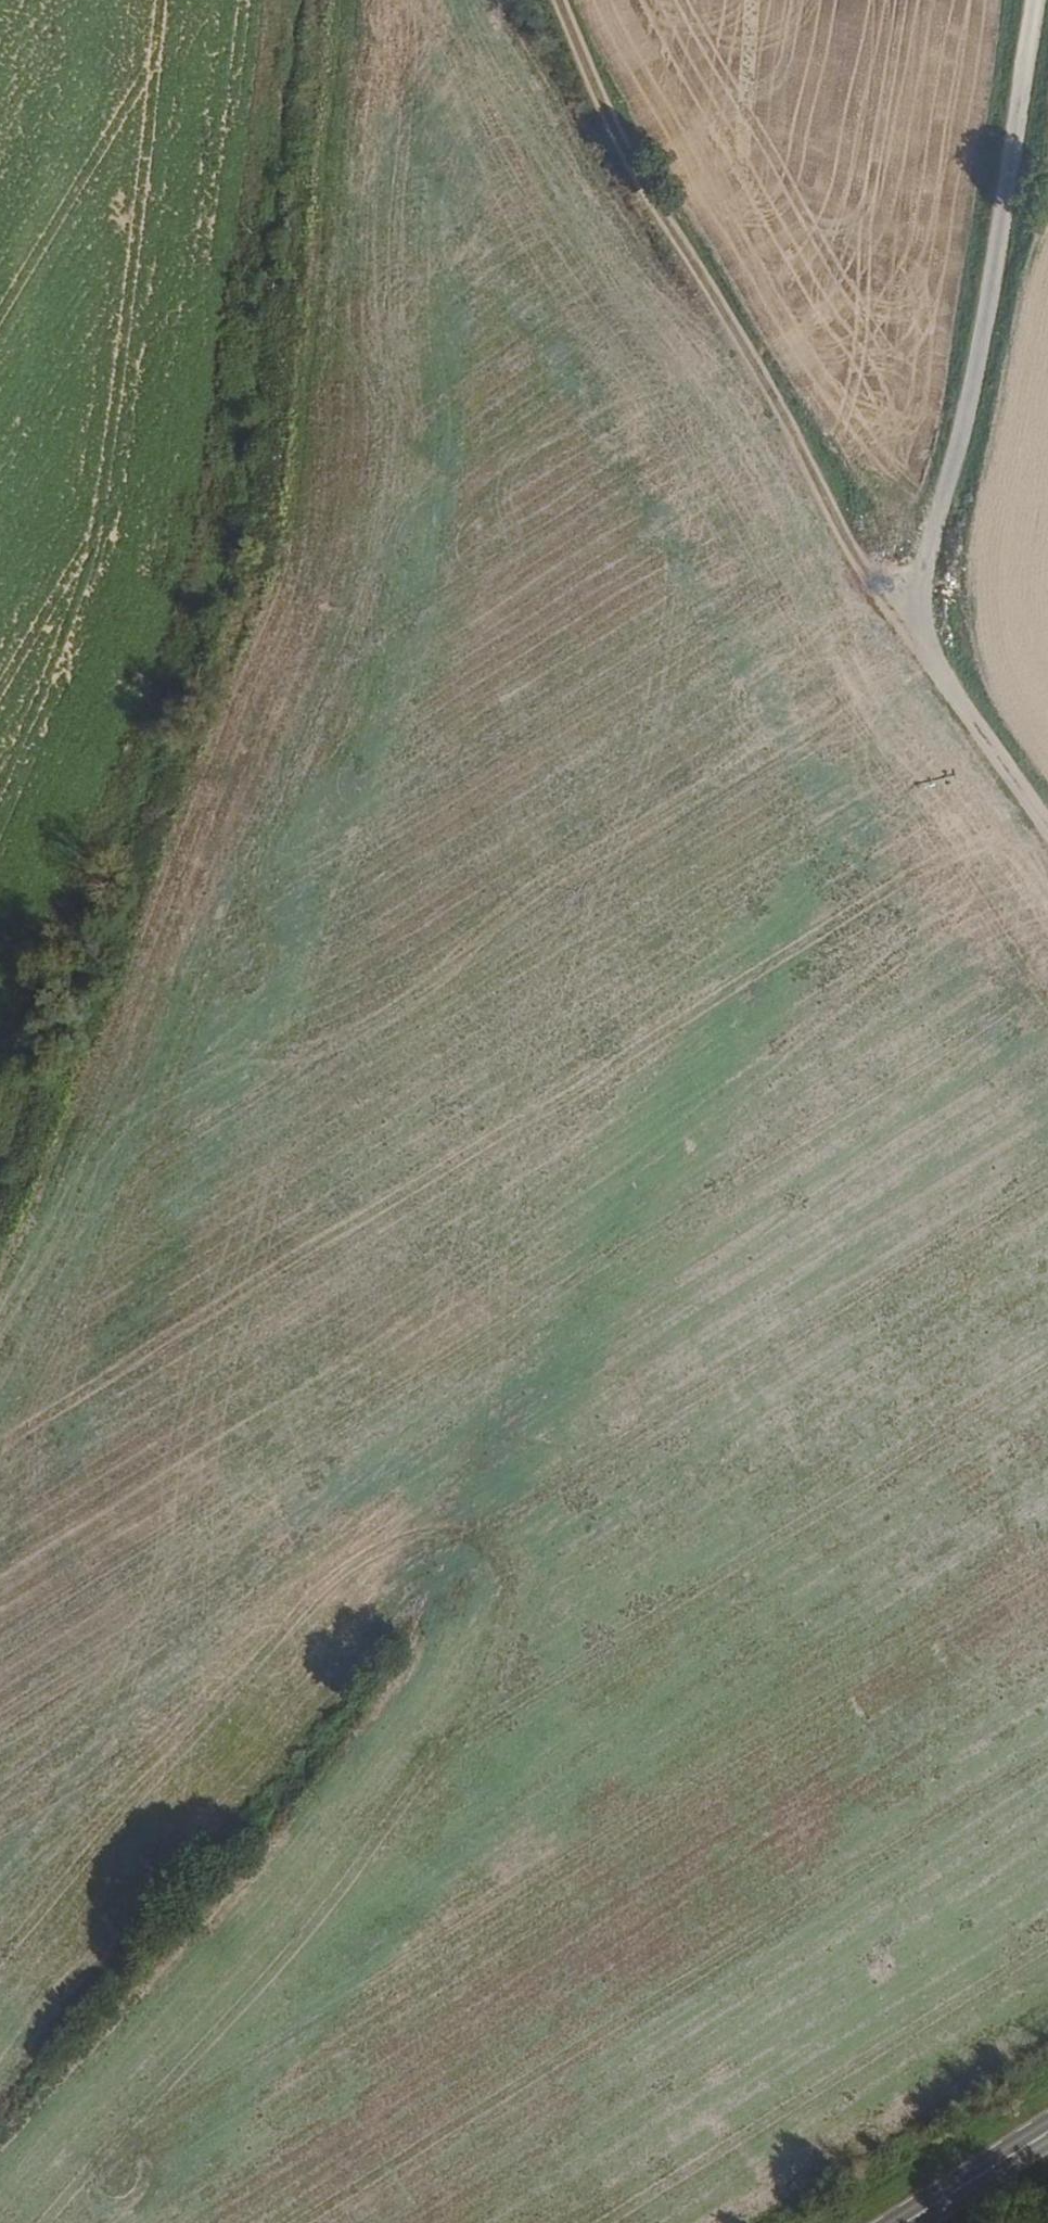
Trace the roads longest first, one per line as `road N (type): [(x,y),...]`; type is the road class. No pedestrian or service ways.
road 1 (track): [(557,0),(625,162),(1047,833)]
road 2 (track): [(1034,0),(945,510),(903,592)]
road 3 (secondary): [(903,2222),(1047,2130)]

